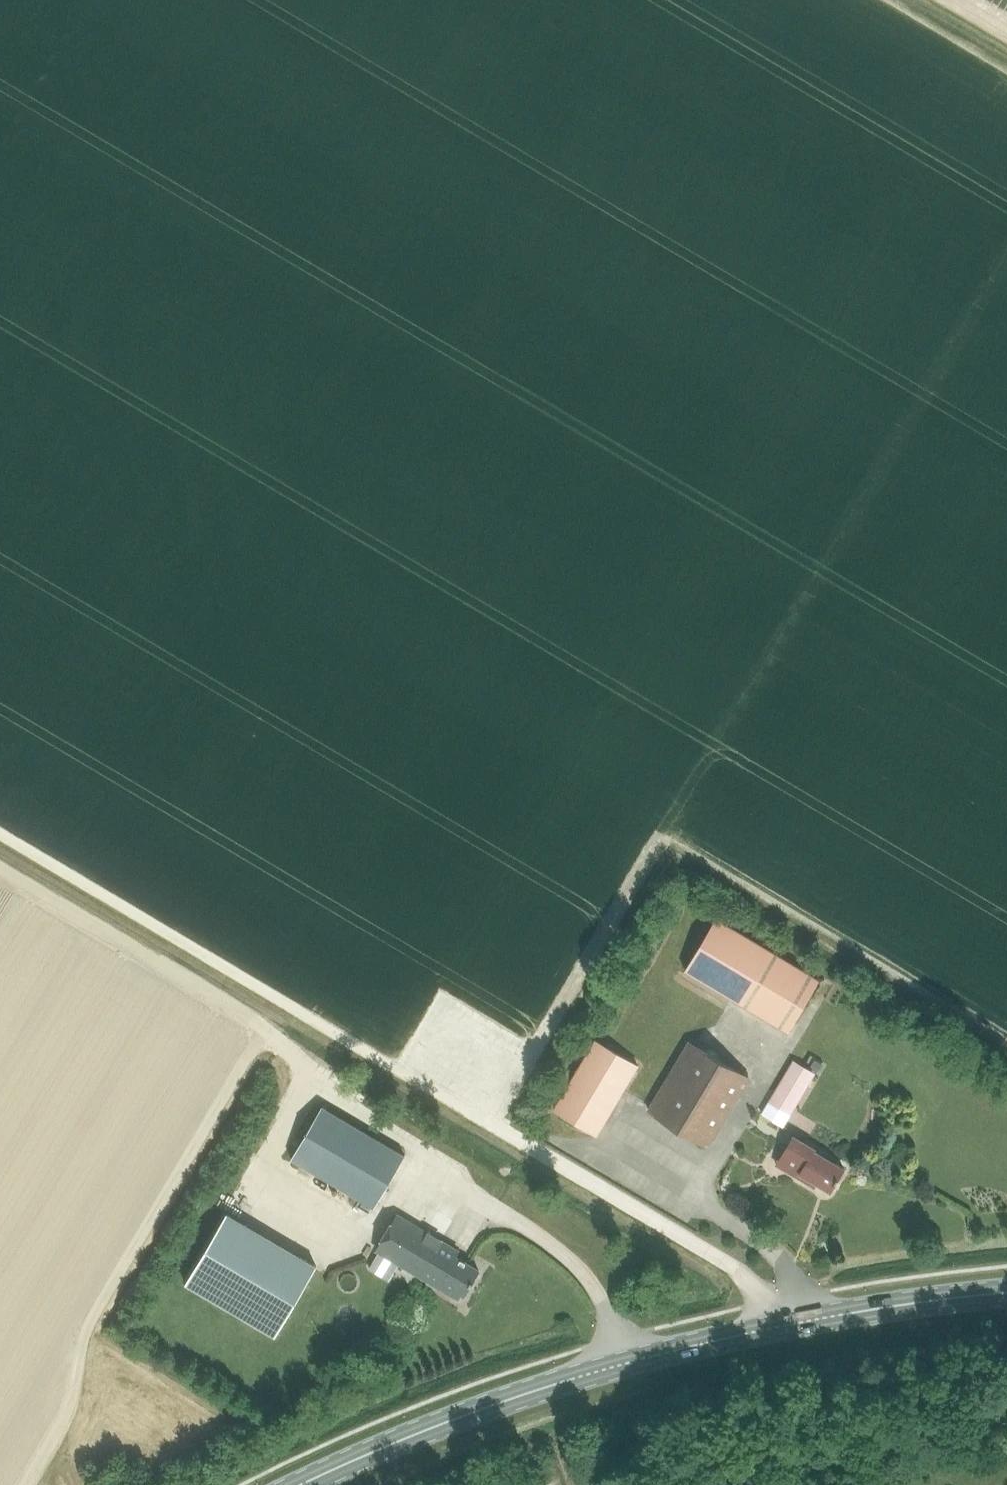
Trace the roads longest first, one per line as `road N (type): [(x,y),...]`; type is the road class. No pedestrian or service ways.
road 1 (primary): [(300,1484),(462,1416),(625,1364),(803,1322),(1006,1292)]

